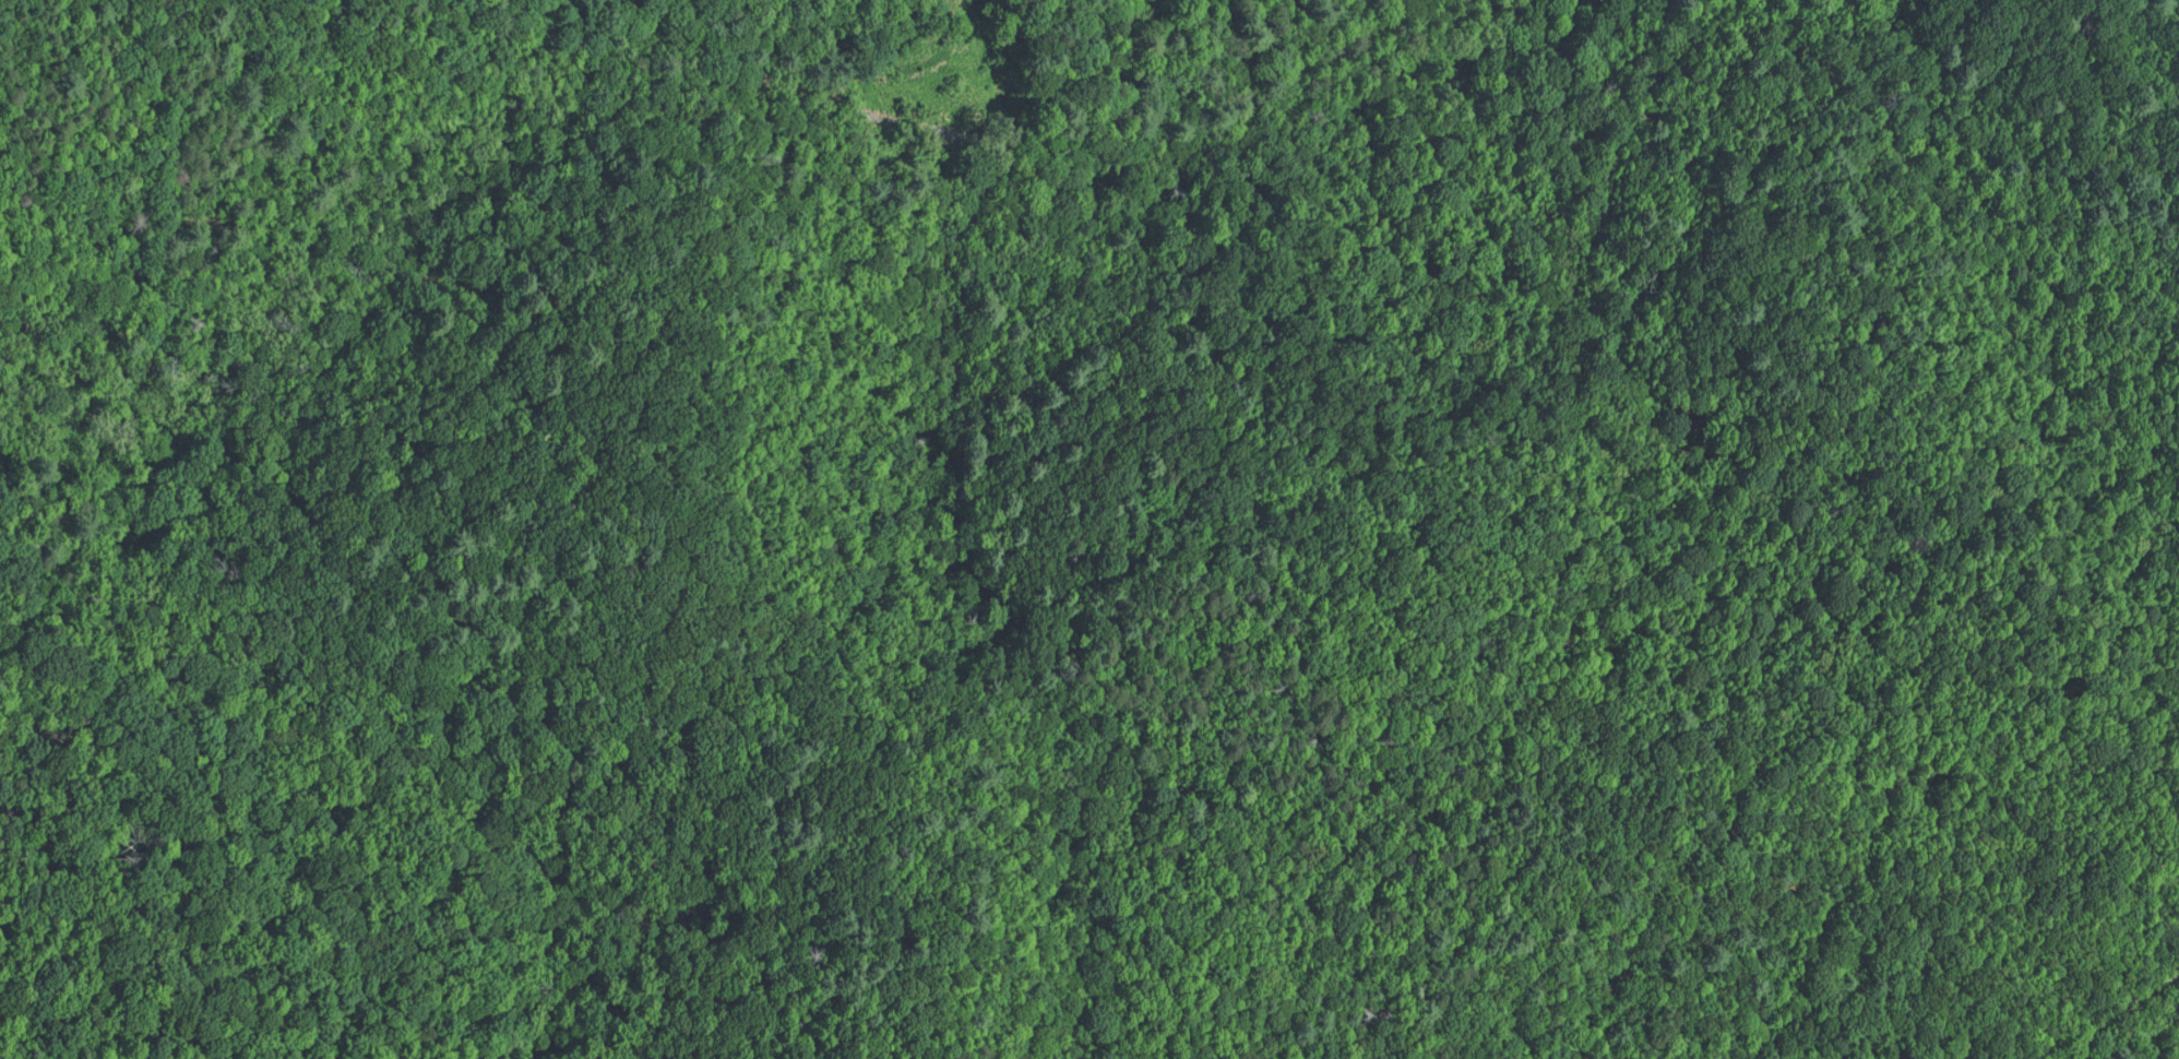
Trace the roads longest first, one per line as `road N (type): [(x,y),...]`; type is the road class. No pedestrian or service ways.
road 1 (residential): [(2074,1058),(2099,1025),(2178,980)]

